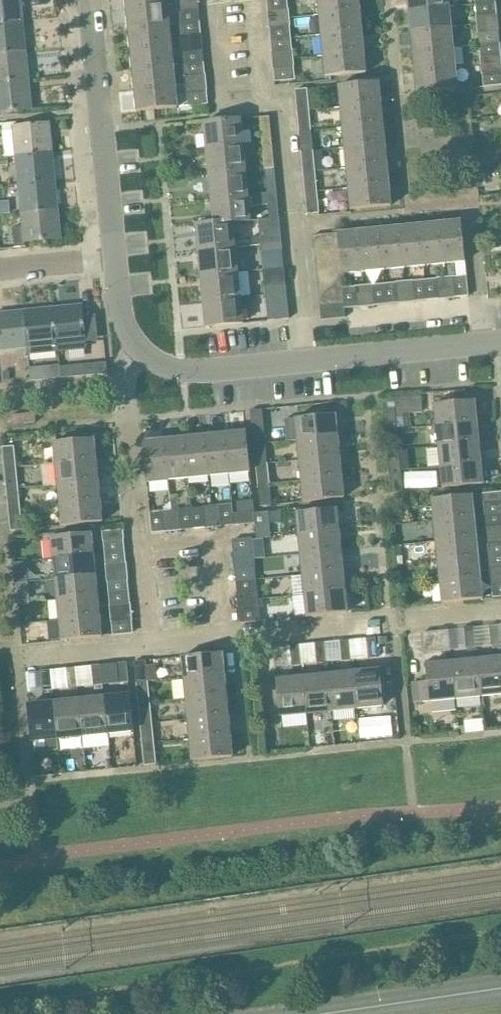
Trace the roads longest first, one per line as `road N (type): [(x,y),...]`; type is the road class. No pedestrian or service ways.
road 1 (residential): [(311,363),(280,98),(262,99)]
road 2 (residential): [(222,637),(500,607)]
road 3 (residential): [(89,0),(114,262)]
road 4 (residential): [(135,548),(120,377),(136,354)]
road 5 (residential): [(311,363),(498,347)]
road 6 (tertiary): [(319,1013),(500,987)]
road 7 (residential): [(136,354),(164,373),(311,363)]
road 8 (residential): [(222,637),(213,541),(135,548)]
road 9 (residential): [(262,99),(218,103),(211,8)]
road 10 (residential): [(21,660),(146,645)]

